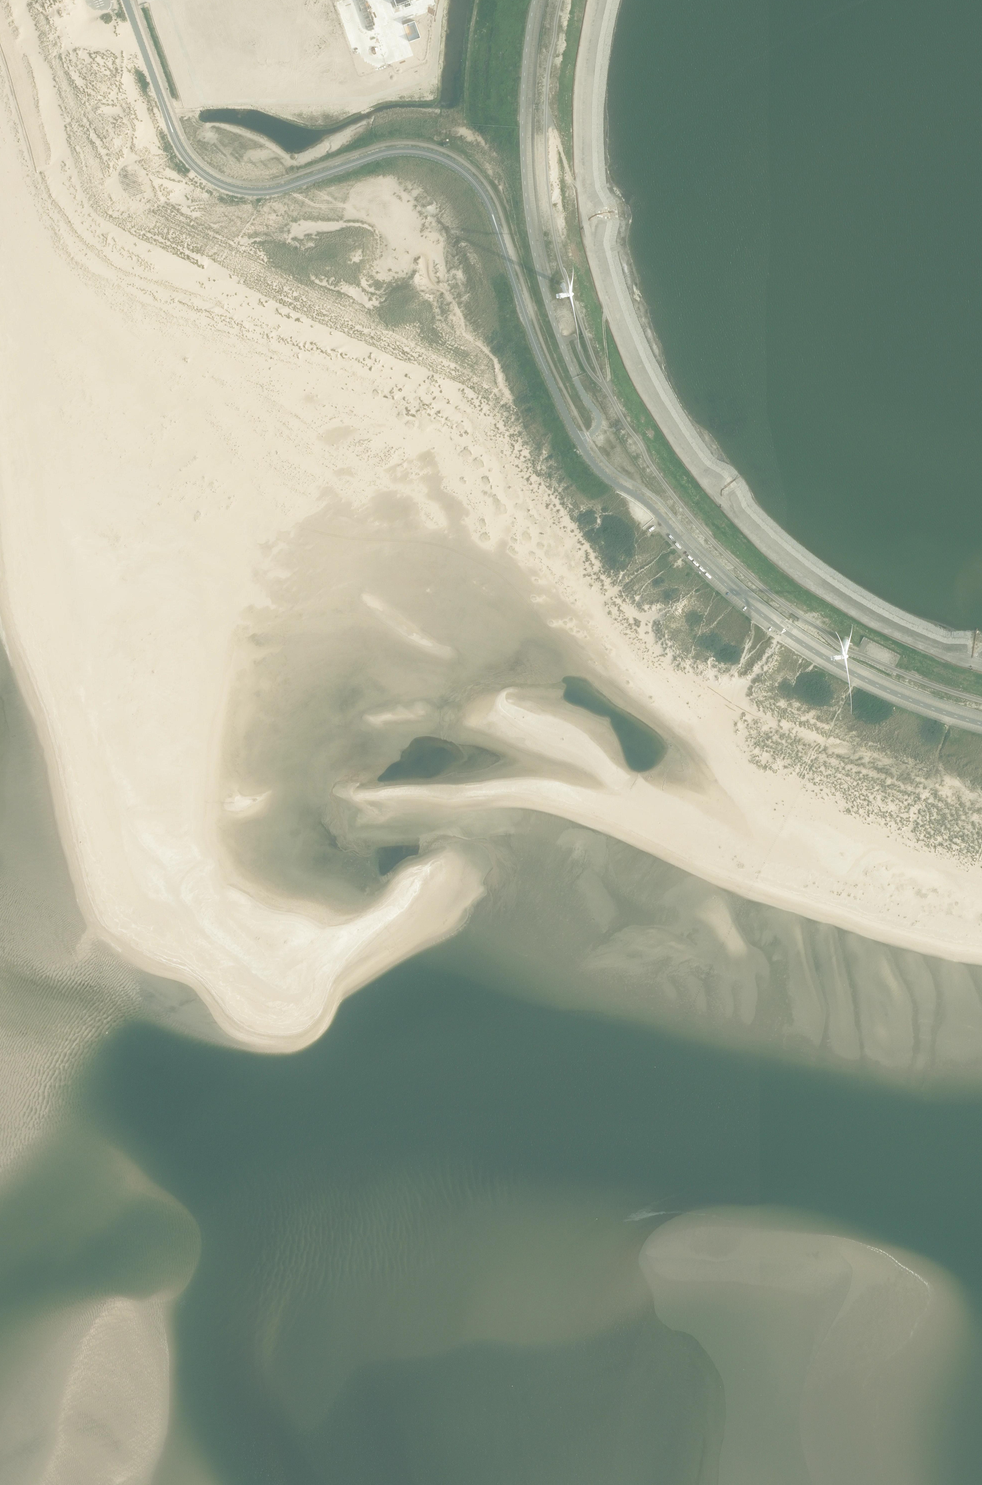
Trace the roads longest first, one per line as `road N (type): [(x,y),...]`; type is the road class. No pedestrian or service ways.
road 1 (track): [(981,649),(889,615),(828,579),(717,475),(672,412),(602,249),(593,139),(610,0)]
road 2 (unclassified): [(981,723),(883,688),(802,643),(605,476),(580,442),(542,362),(497,228)]
road 3 (unclassified): [(166,115),(189,165),(224,188),(270,194),(385,156),(422,155),(473,184),(497,228)]
road 4 (unclassified): [(497,228),(479,184),(434,153),(385,150),(253,190),(203,171),(166,115)]
road 5 (track): [(546,107),(602,249),(615,405)]
road 6 (unclassified): [(166,115),(126,0)]

